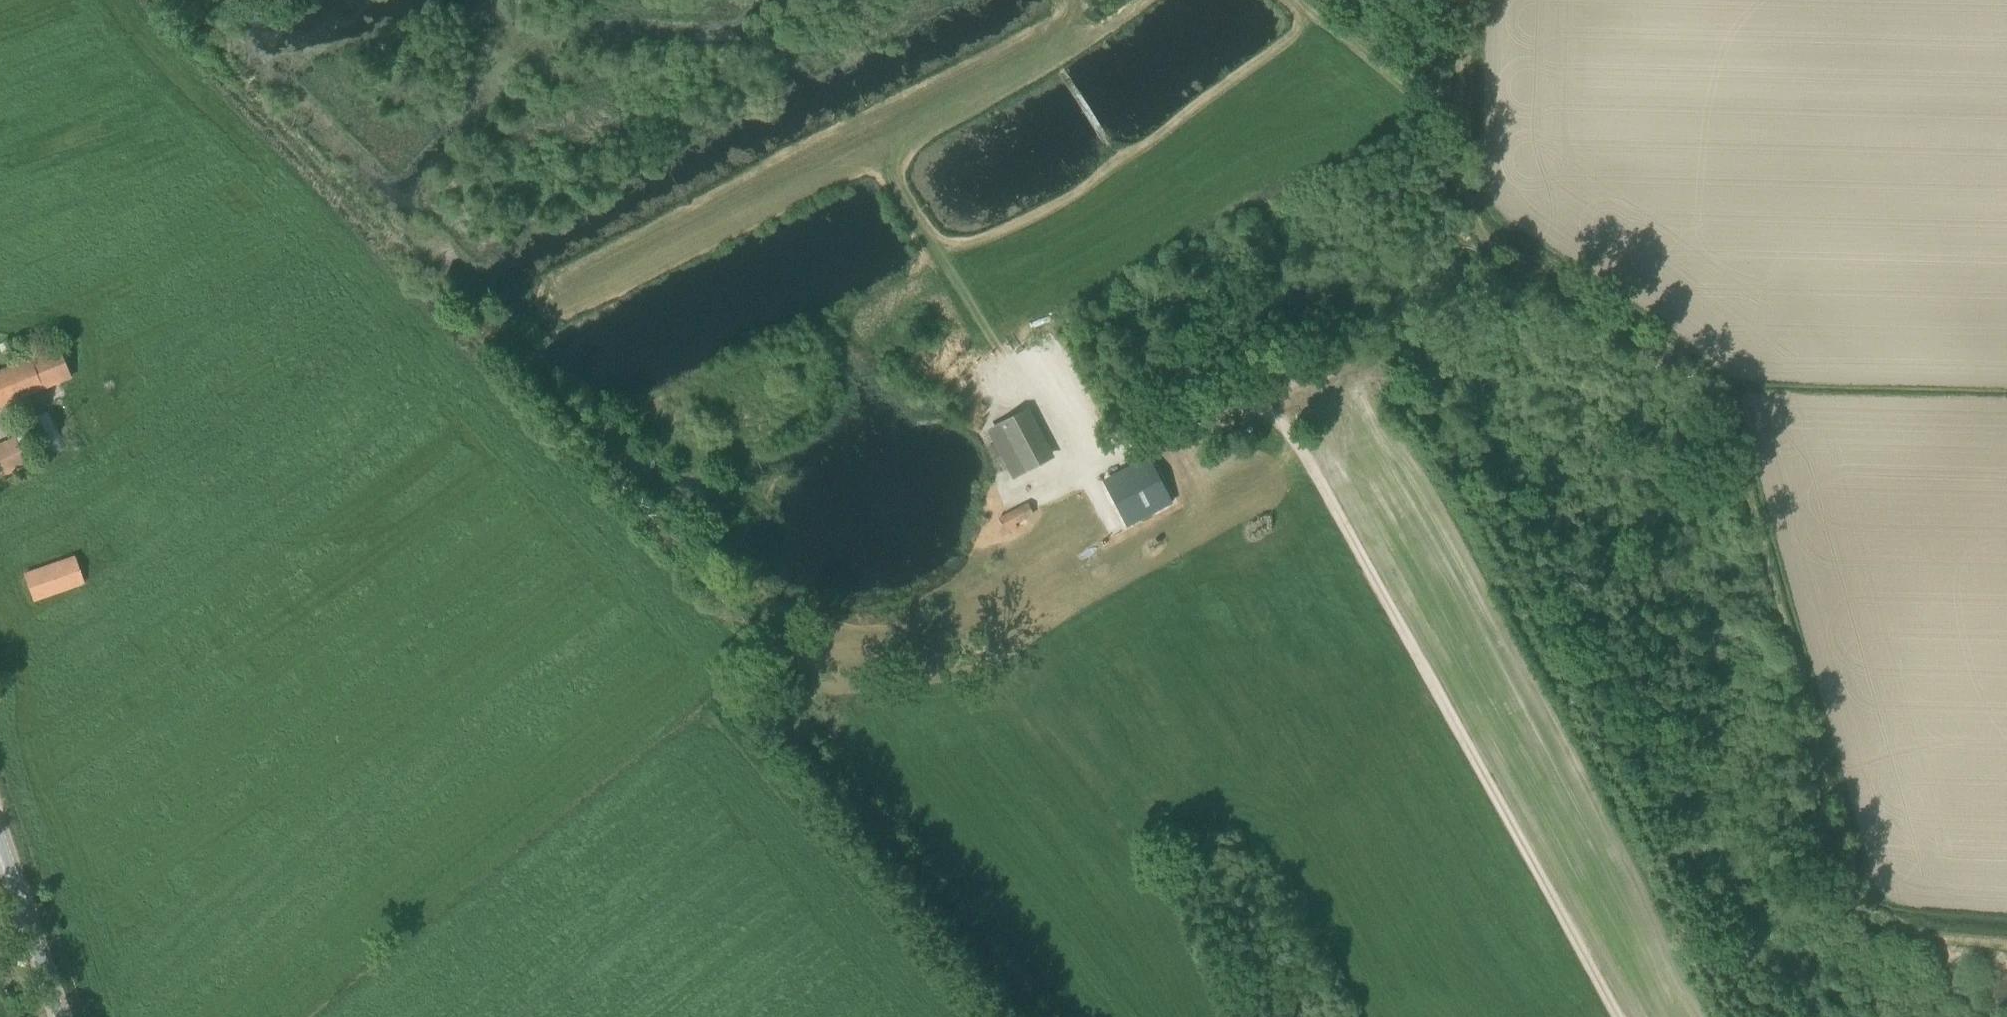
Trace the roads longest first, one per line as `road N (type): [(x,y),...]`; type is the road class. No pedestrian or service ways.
road 1 (track): [(1619,1016),(1268,398)]
road 2 (tertiary): [(46,1016),(0,878)]

